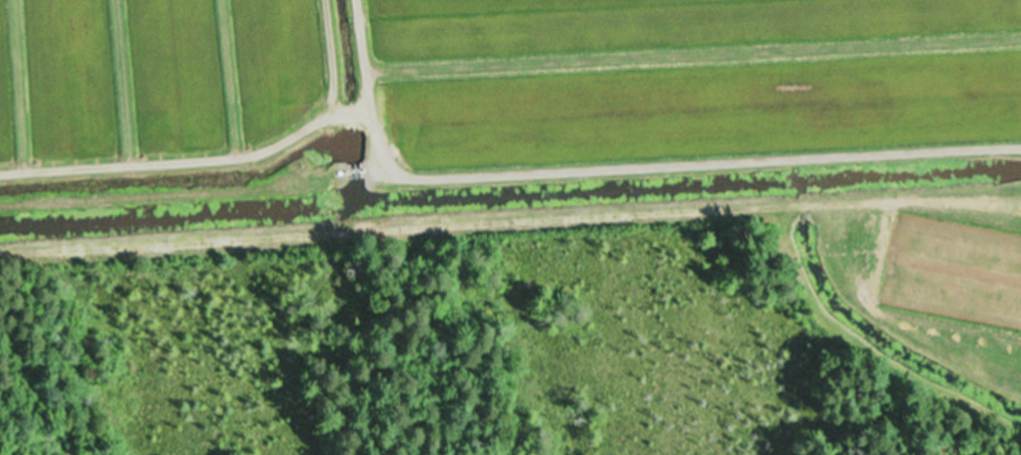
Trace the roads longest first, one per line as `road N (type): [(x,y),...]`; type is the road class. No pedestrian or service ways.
road 1 (track): [(1020,377),(717,254),(698,221),(385,195)]
road 2 (track): [(698,221),(730,210),(1020,184)]
road 3 (track): [(385,195),(371,144),(356,0)]

